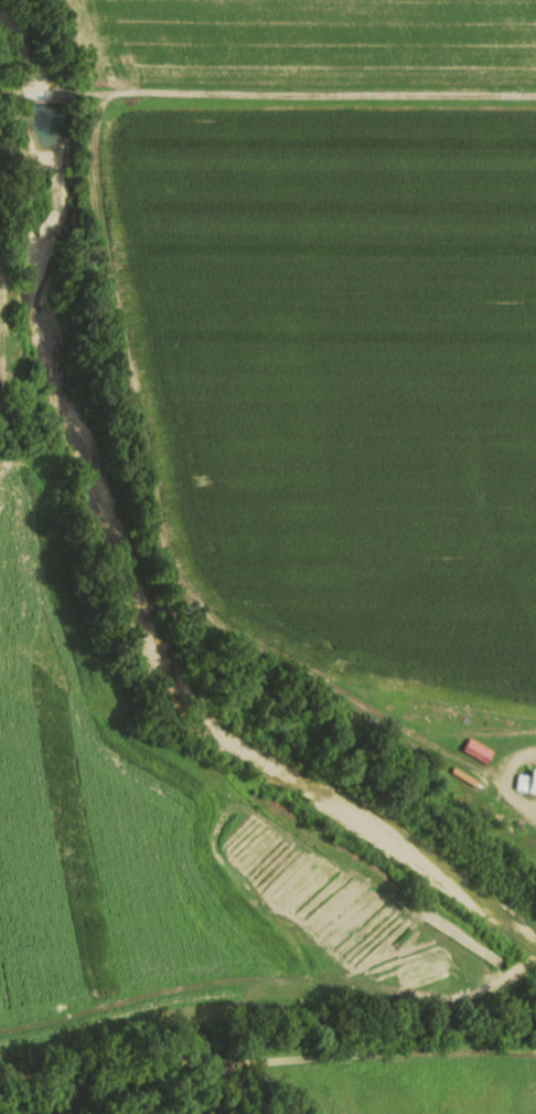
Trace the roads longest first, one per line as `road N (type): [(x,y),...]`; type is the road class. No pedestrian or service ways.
road 1 (residential): [(535,95),(19,95)]

